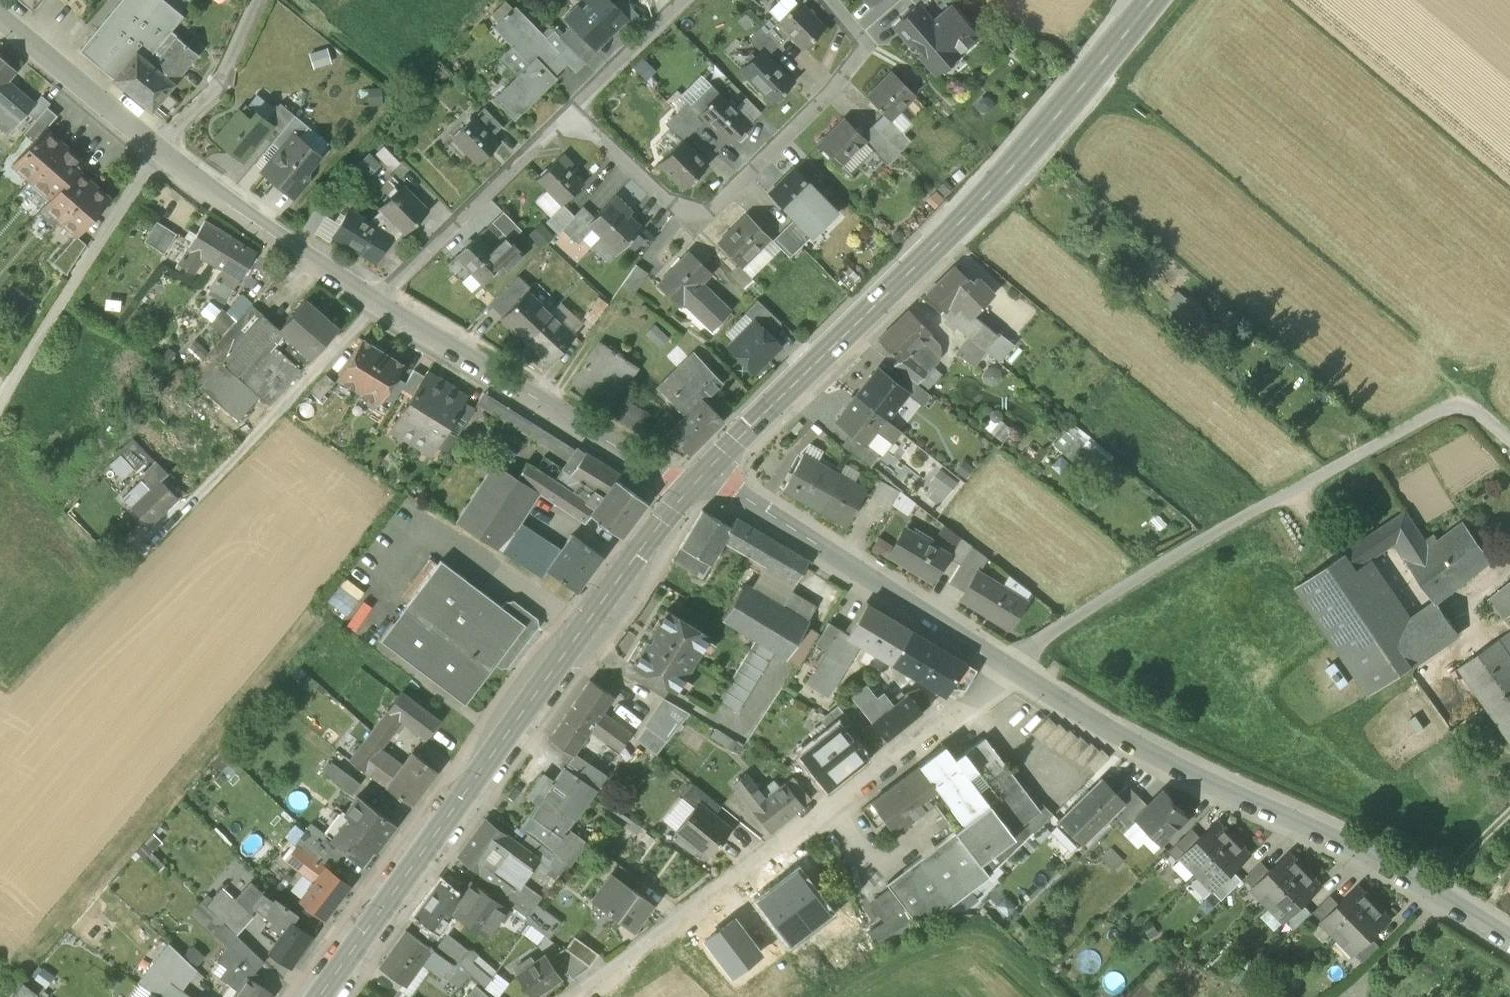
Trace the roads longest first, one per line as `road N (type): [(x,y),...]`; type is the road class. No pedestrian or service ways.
road 1 (secondary): [(692,485),(1013,168),(1146,0)]
road 2 (secondary): [(320,996),(692,485)]
road 3 (residential): [(1509,439),(1471,405),(1439,409),(1042,637),(1009,668)]
road 4 (residential): [(1509,942),(1435,894),(1177,772),(1009,668)]
road 5 (residential): [(578,996),(991,691),(1009,668)]
road 6 (residential): [(1009,668),(723,496),(692,485)]
road 7 (residential): [(377,305),(692,485)]
road 8 (residential): [(826,0),(868,49),(695,221)]
road 9 (unclassified): [(0,408),(160,151)]
road 10 (residential): [(377,305),(565,112)]
road 11 (residential): [(160,151),(377,305)]
road 12 (residential): [(0,17),(160,151)]
road 13 (residential): [(160,151),(213,93),(258,0)]
road 14 (residential): [(695,221),(565,112)]
road 15 (residential): [(565,112),(683,0)]

